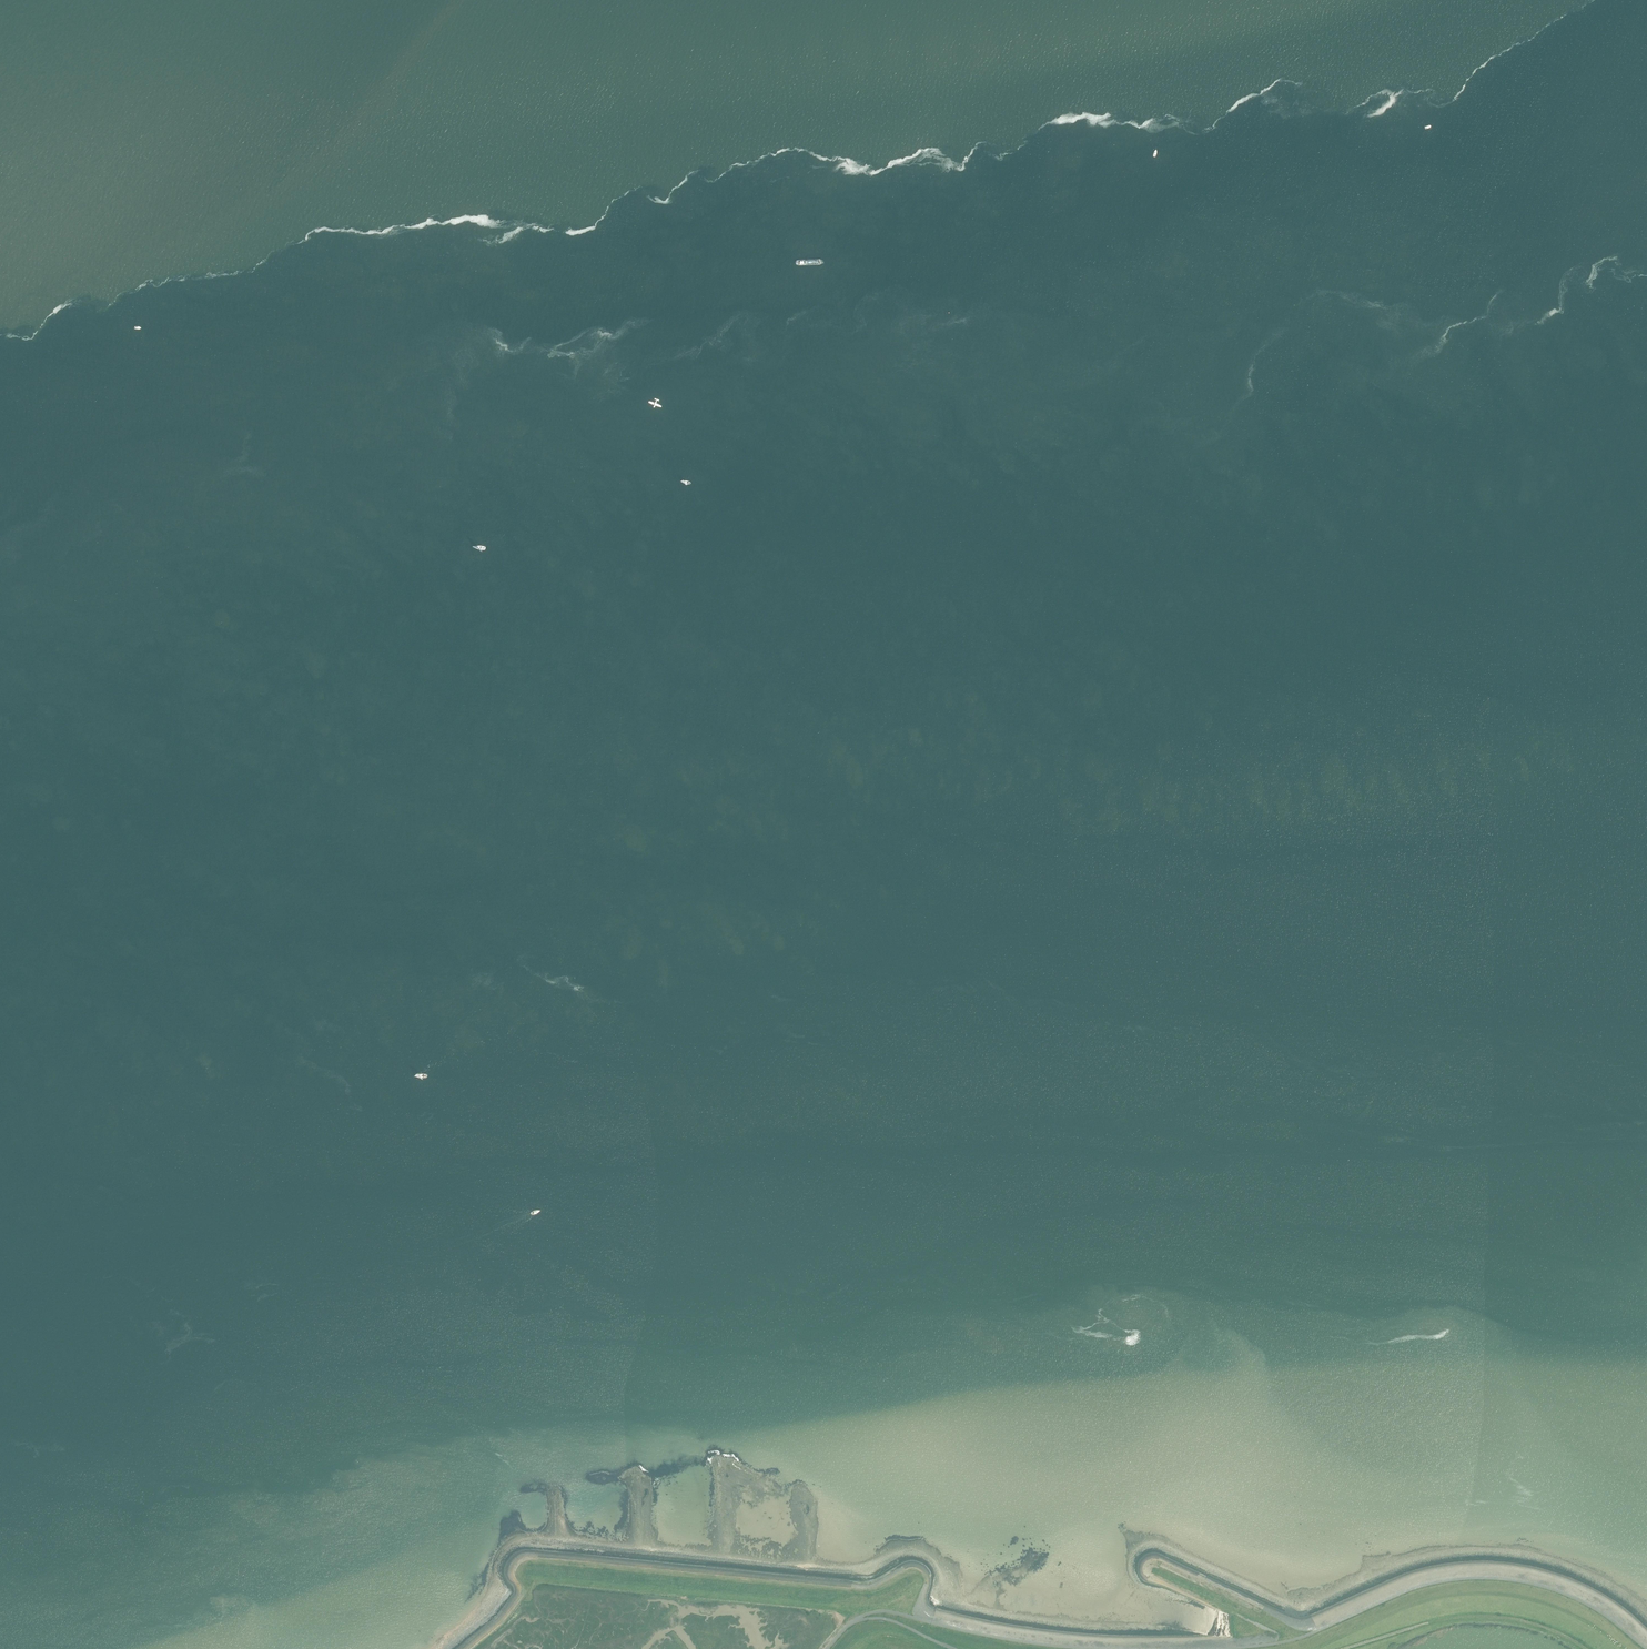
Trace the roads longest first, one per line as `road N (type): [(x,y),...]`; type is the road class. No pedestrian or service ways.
road 1 (track): [(1342,1648),(1446,1620),(1506,1614),(1584,1648)]

